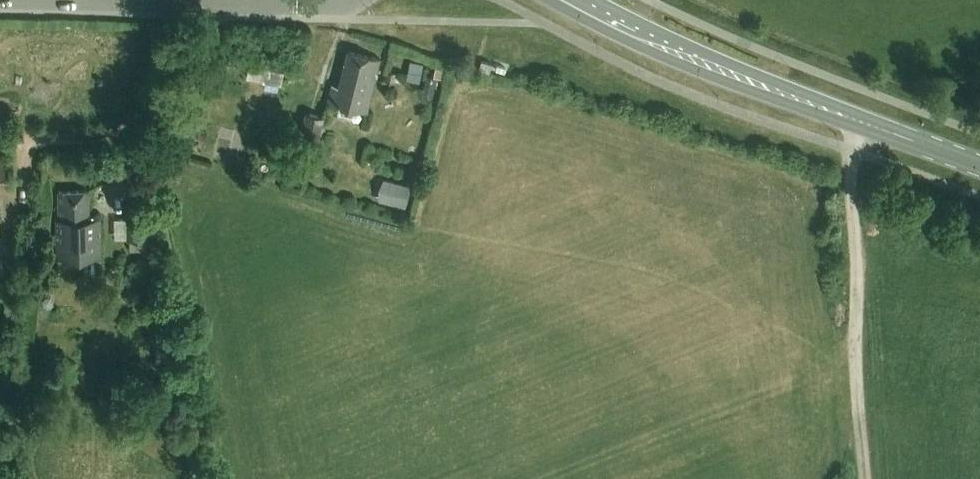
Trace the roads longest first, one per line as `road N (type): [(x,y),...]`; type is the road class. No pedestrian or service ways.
road 1 (secondary): [(979,167),(665,46),(579,0)]
road 2 (track): [(867,93),(853,151),(866,478)]
road 3 (tertiary): [(201,0),(326,0)]

